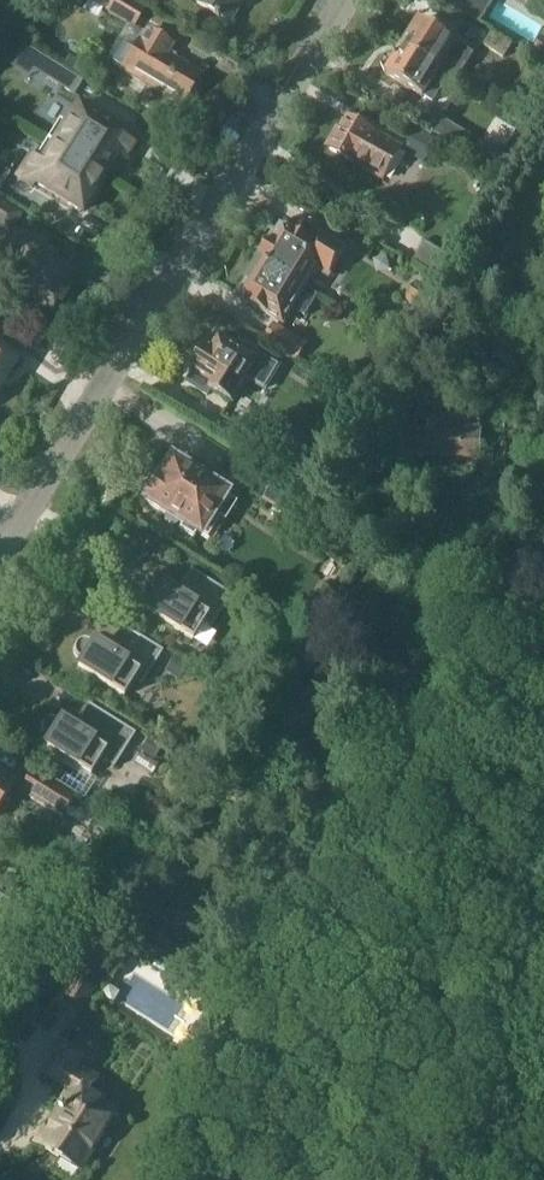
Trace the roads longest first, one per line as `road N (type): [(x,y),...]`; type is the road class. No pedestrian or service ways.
road 1 (residential): [(0,547),(345,0)]

